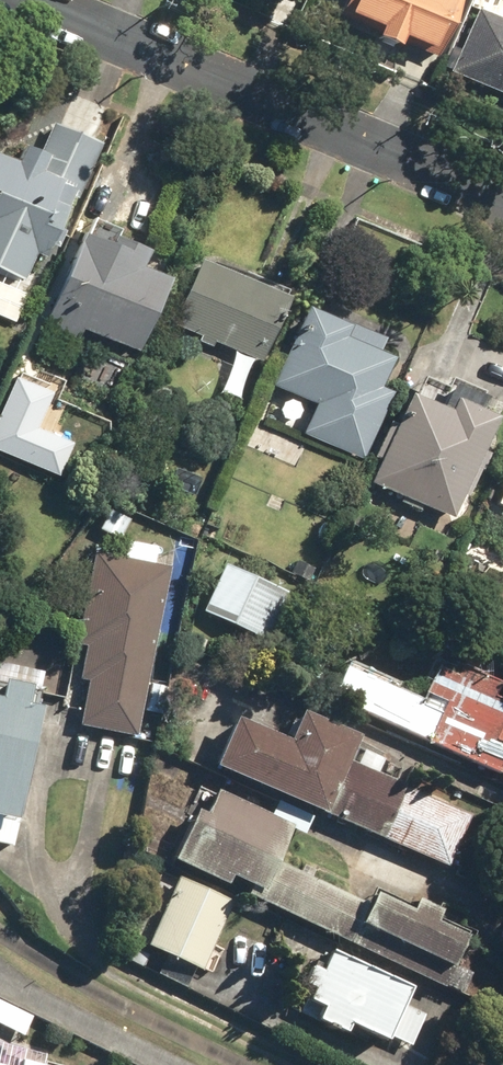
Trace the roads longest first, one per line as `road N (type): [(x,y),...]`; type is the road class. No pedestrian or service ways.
road 1 (residential): [(502,195),(42,0)]

